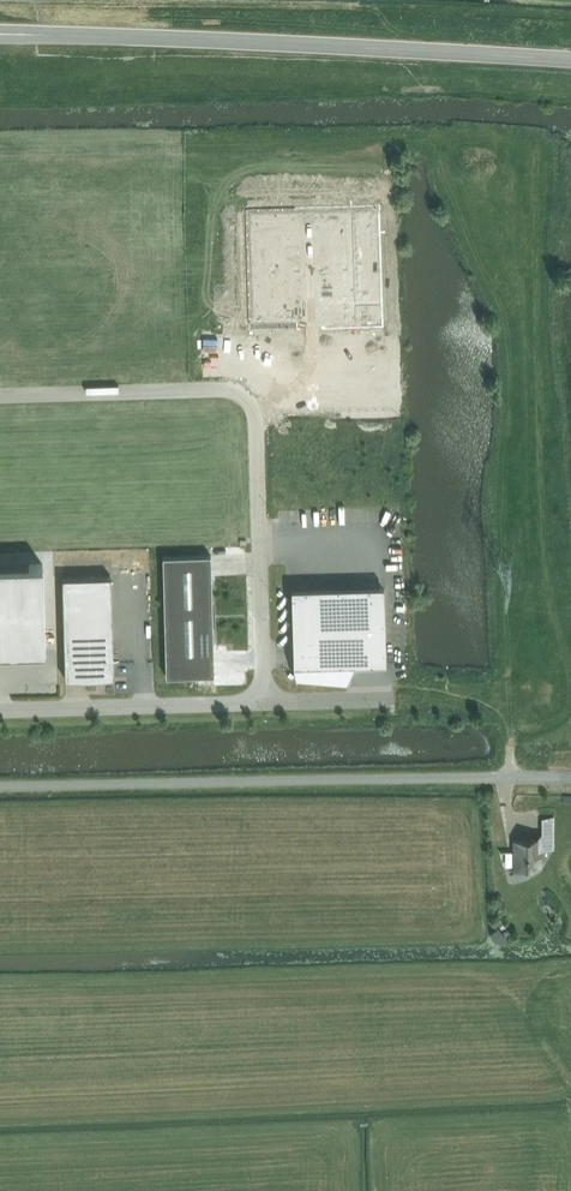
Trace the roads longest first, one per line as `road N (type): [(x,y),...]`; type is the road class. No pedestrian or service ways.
road 1 (unclassified): [(264,705),(250,403),(221,388),(0,395)]
road 2 (unclassified): [(0,786),(507,778)]
road 3 (unclassified): [(570,61),(118,37)]
road 4 (unclassified): [(0,711),(264,705)]
road 5 (unclassified): [(264,705),(391,700)]

